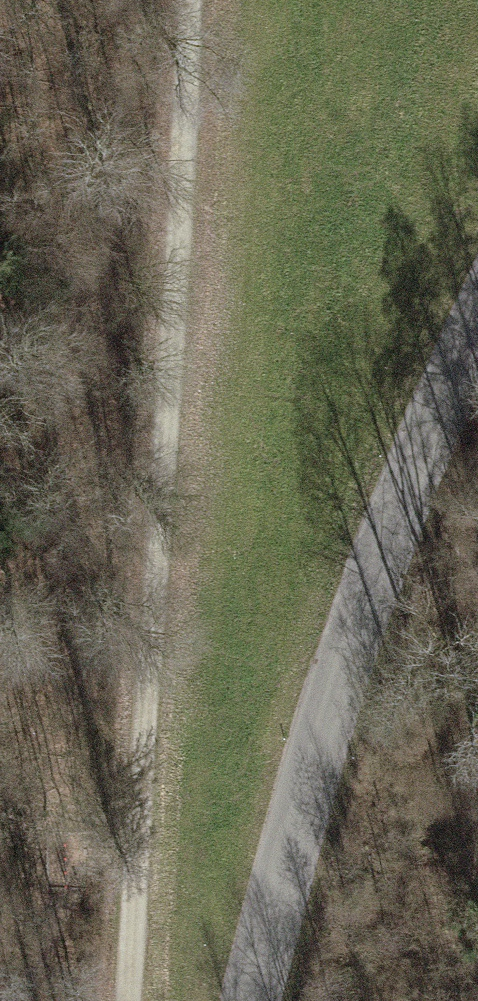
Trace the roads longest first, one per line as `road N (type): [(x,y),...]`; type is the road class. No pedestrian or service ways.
road 1 (track): [(131,887),(176,191),(179,0)]
road 2 (tertiary): [(243,1000),(312,729),(430,409),(477,312)]

